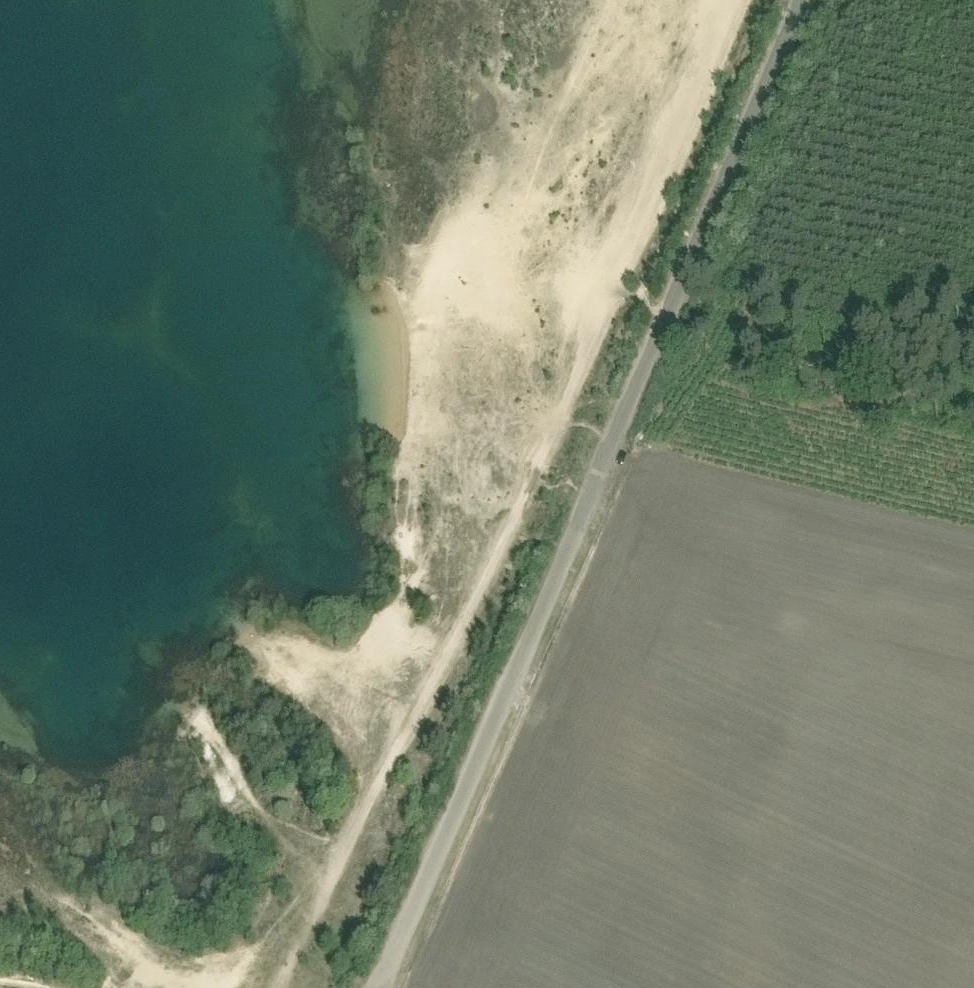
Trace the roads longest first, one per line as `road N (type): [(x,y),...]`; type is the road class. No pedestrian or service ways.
road 1 (track): [(378,987),(808,0)]

